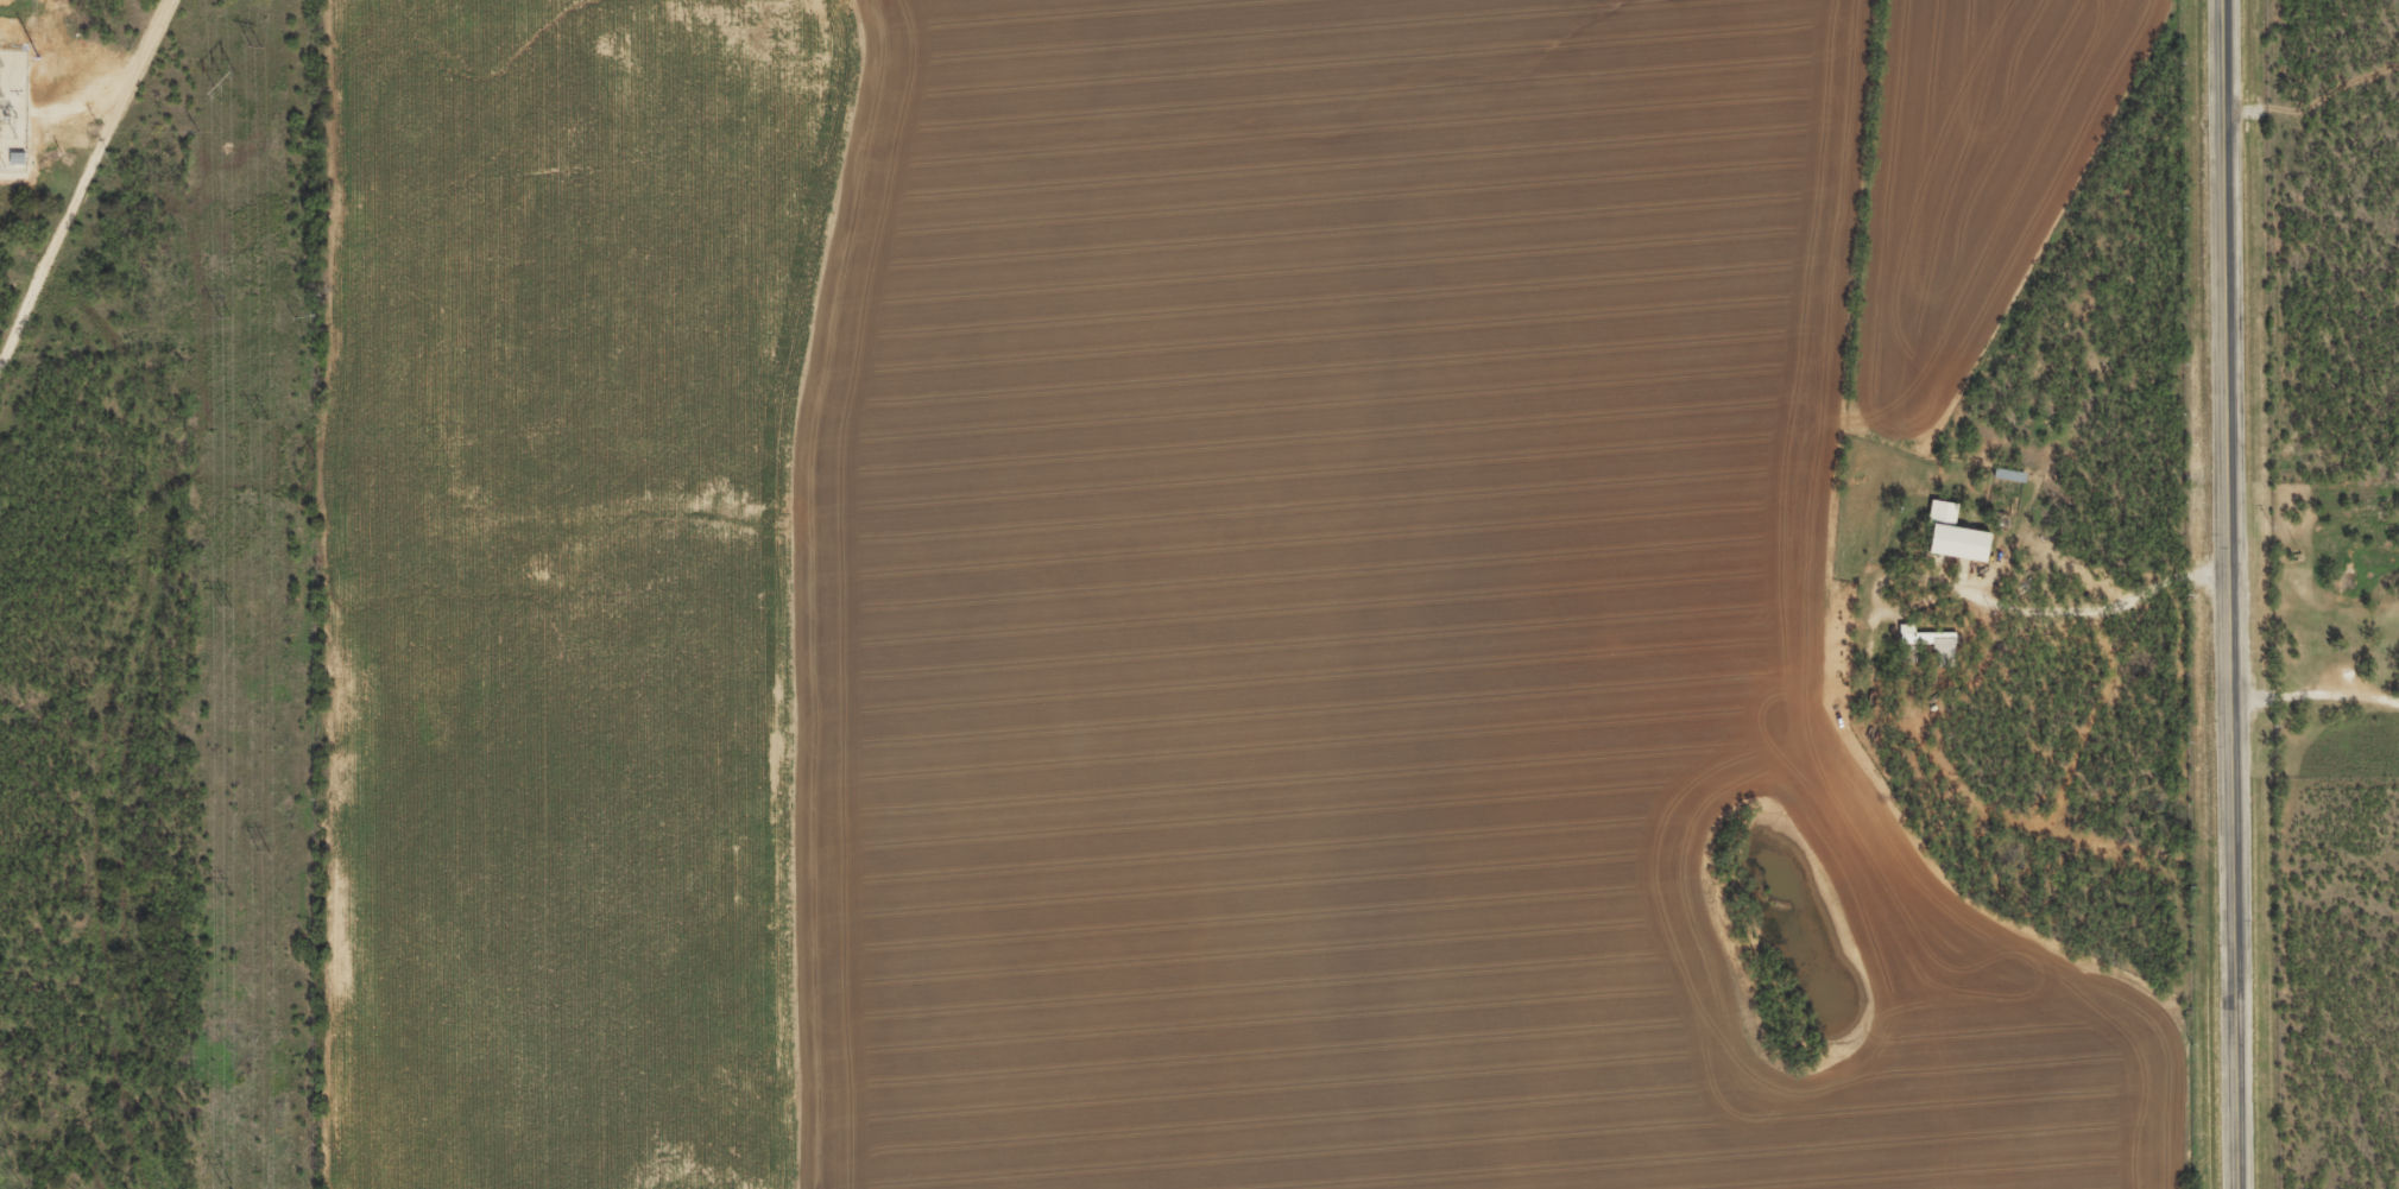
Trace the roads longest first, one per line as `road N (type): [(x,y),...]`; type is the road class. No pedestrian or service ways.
road 1 (tertiary): [(2224,0),(2237,1188)]

